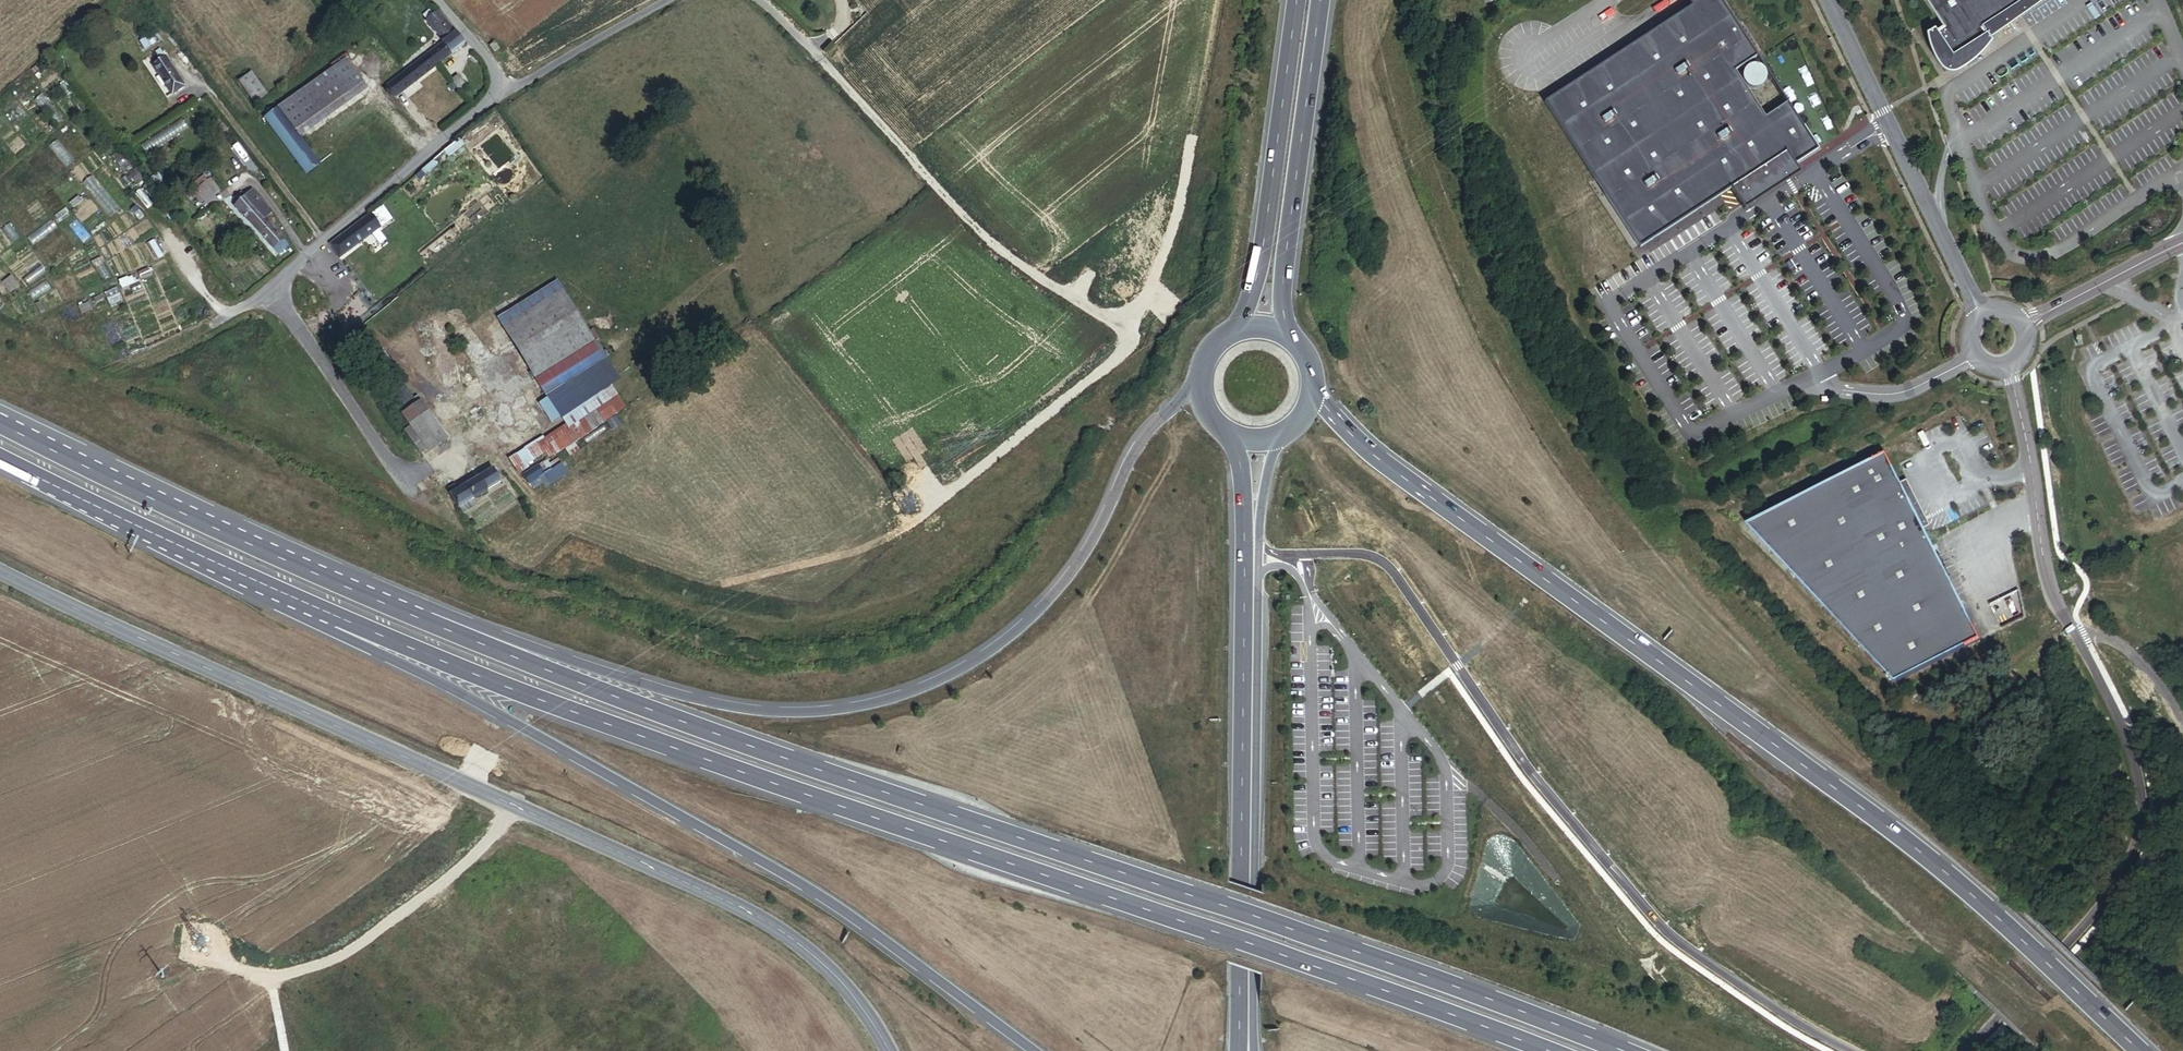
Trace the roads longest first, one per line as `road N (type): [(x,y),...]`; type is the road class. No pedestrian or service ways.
road 1 (motorway): [(332,617),(632,734),(1541,1050)]
road 2 (motorway): [(1619,1050),(1289,928),(642,708),(456,634)]
road 3 (motorway): [(2140,1050),(1916,847),(1402,476),(1312,395)]
road 4 (tertiary): [(882,1050),(822,970),(754,918),(0,571)]
road 5 (motorway): [(1200,385),(1128,448),(1083,546),(1033,610),(970,660),(900,691),(814,711),(764,712),(679,697),(456,634)]
road 6 (motorway): [(332,617),(826,898),(1034,1050)]
road 7 (unclassified): [(1852,1050),(1794,1021),(1658,923),(1525,766),(1389,568),(1345,553),(1288,564)]
road 8 (unclassified): [(2008,365),(2051,588),(2125,735),(2142,818),(2120,882),(1965,1050)]
road 9 (motorway): [(456,634),(163,506),(0,424)]
road 10 (primary): [(1253,550),(1248,1050)]
road 11 (motorway): [(0,458),(332,617)]
road 12 (unclassified): [(1982,316),(1825,0)]
road 13 (primary): [(1289,339),(1283,286),(1321,0)]
road 14 (primary): [(1299,0),(1261,267),(1236,332)]
road 15 (residential): [(504,89),(265,286)]
road 16 (residential): [(935,184),(761,0)]
road 17 (residential): [(265,286),(402,486)]
road 18 (residential): [(666,0),(504,89)]
road 19 (tertiary): [(2182,243),(2023,325)]
road 20 (track): [(2076,636),(2118,643),(2137,657),(2182,720)]

